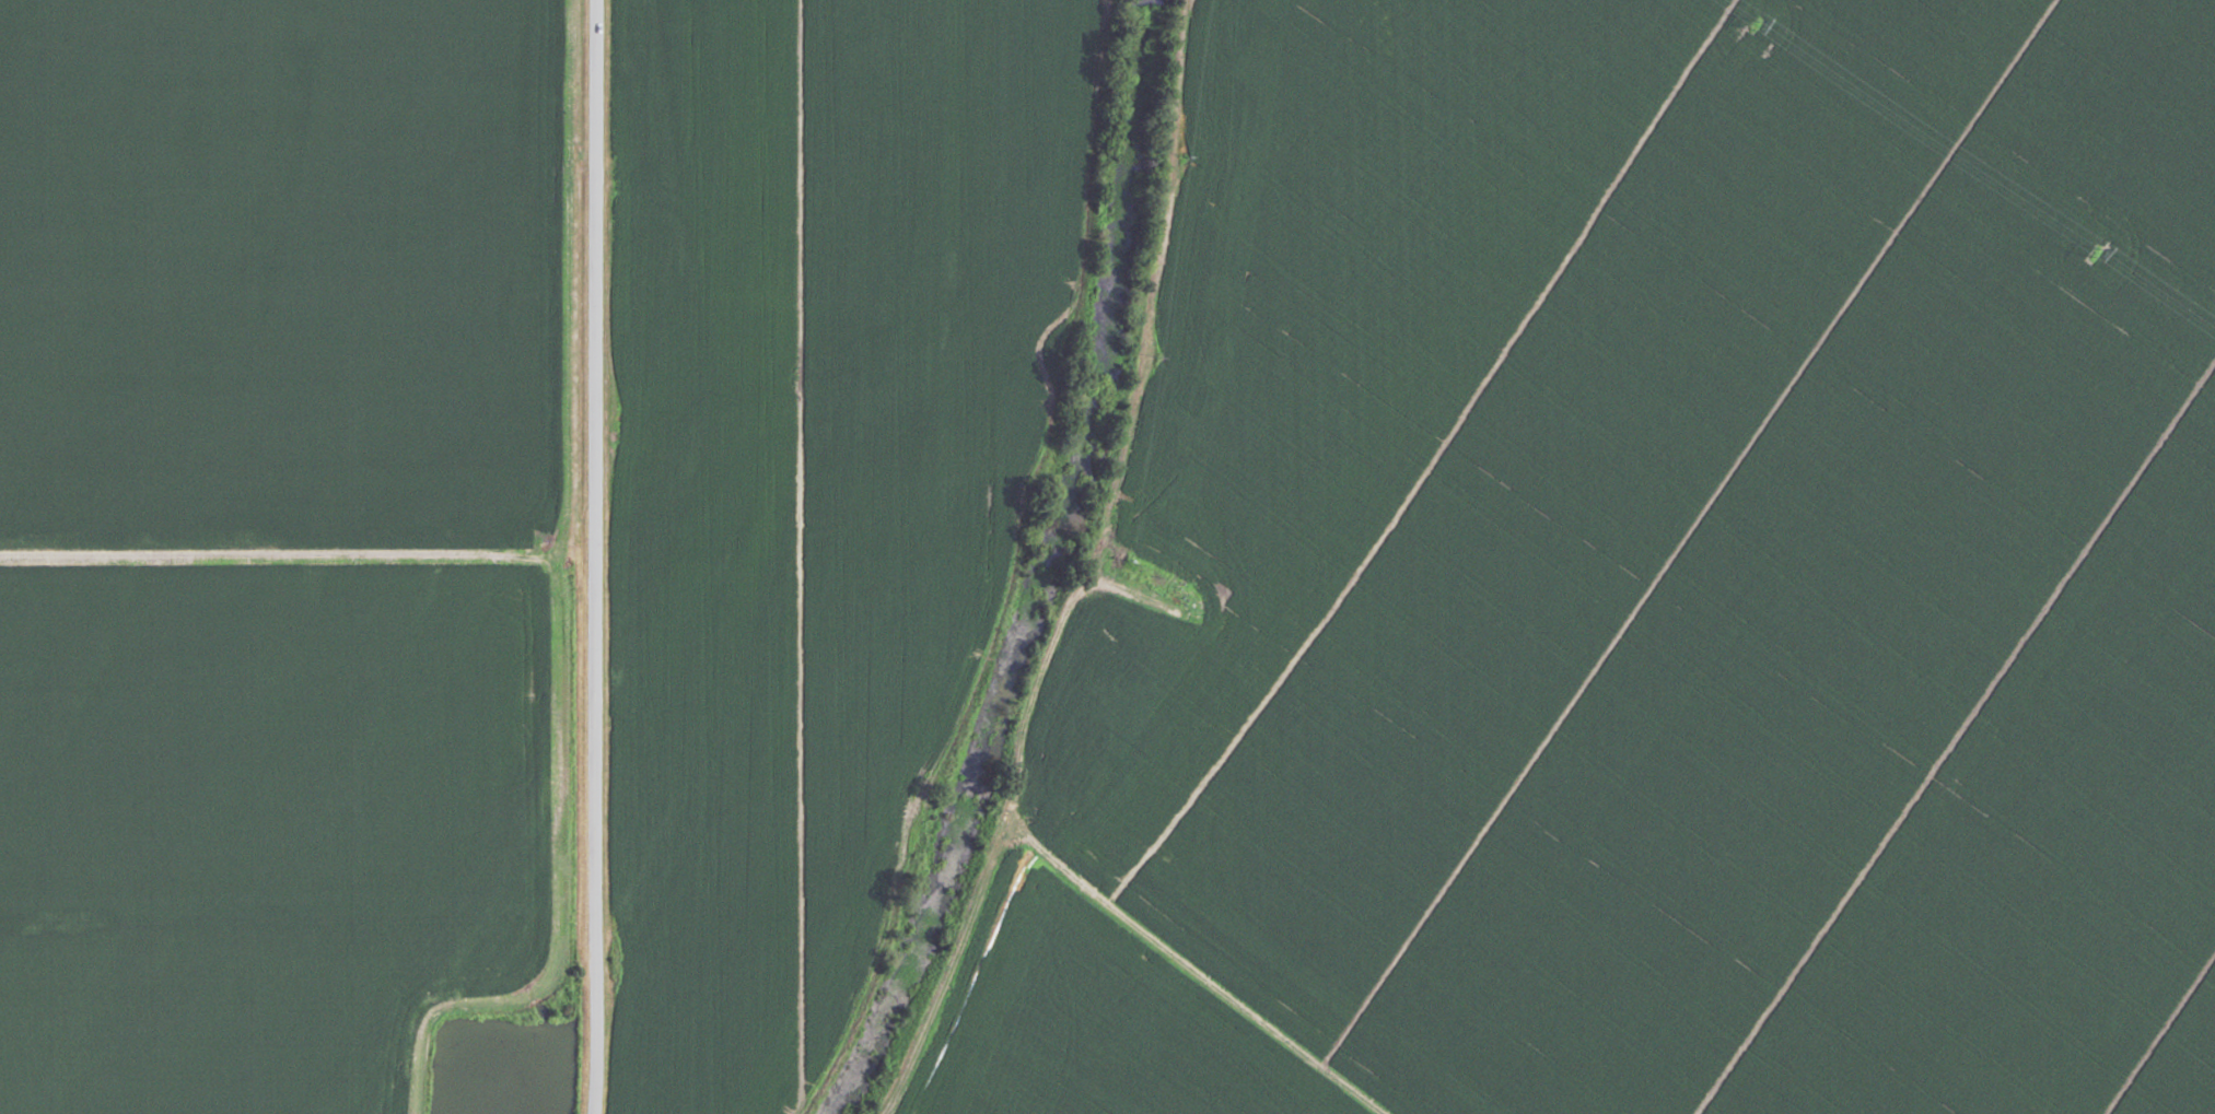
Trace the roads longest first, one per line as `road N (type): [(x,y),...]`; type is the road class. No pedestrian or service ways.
road 1 (residential): [(583,1113),(595,0)]

